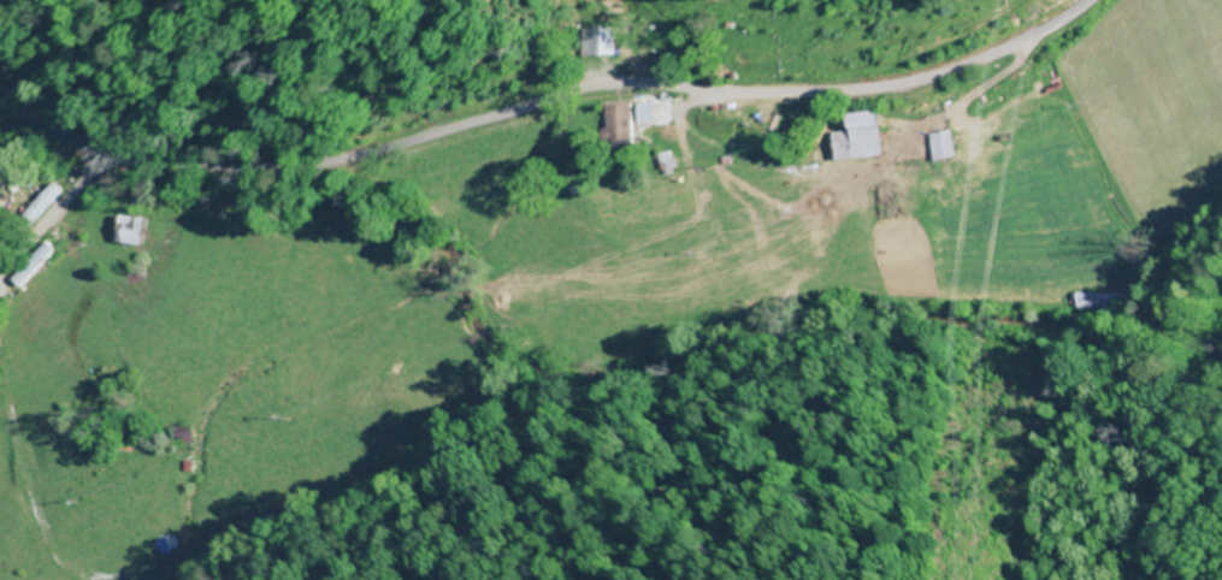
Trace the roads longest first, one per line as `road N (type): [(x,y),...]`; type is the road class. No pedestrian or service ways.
road 1 (residential): [(1090,0),(990,59),(891,88),(827,94),(610,85),(306,166),(113,164),(69,141),(0,86)]
road 2 (residential): [(0,300),(28,253),(113,164)]

